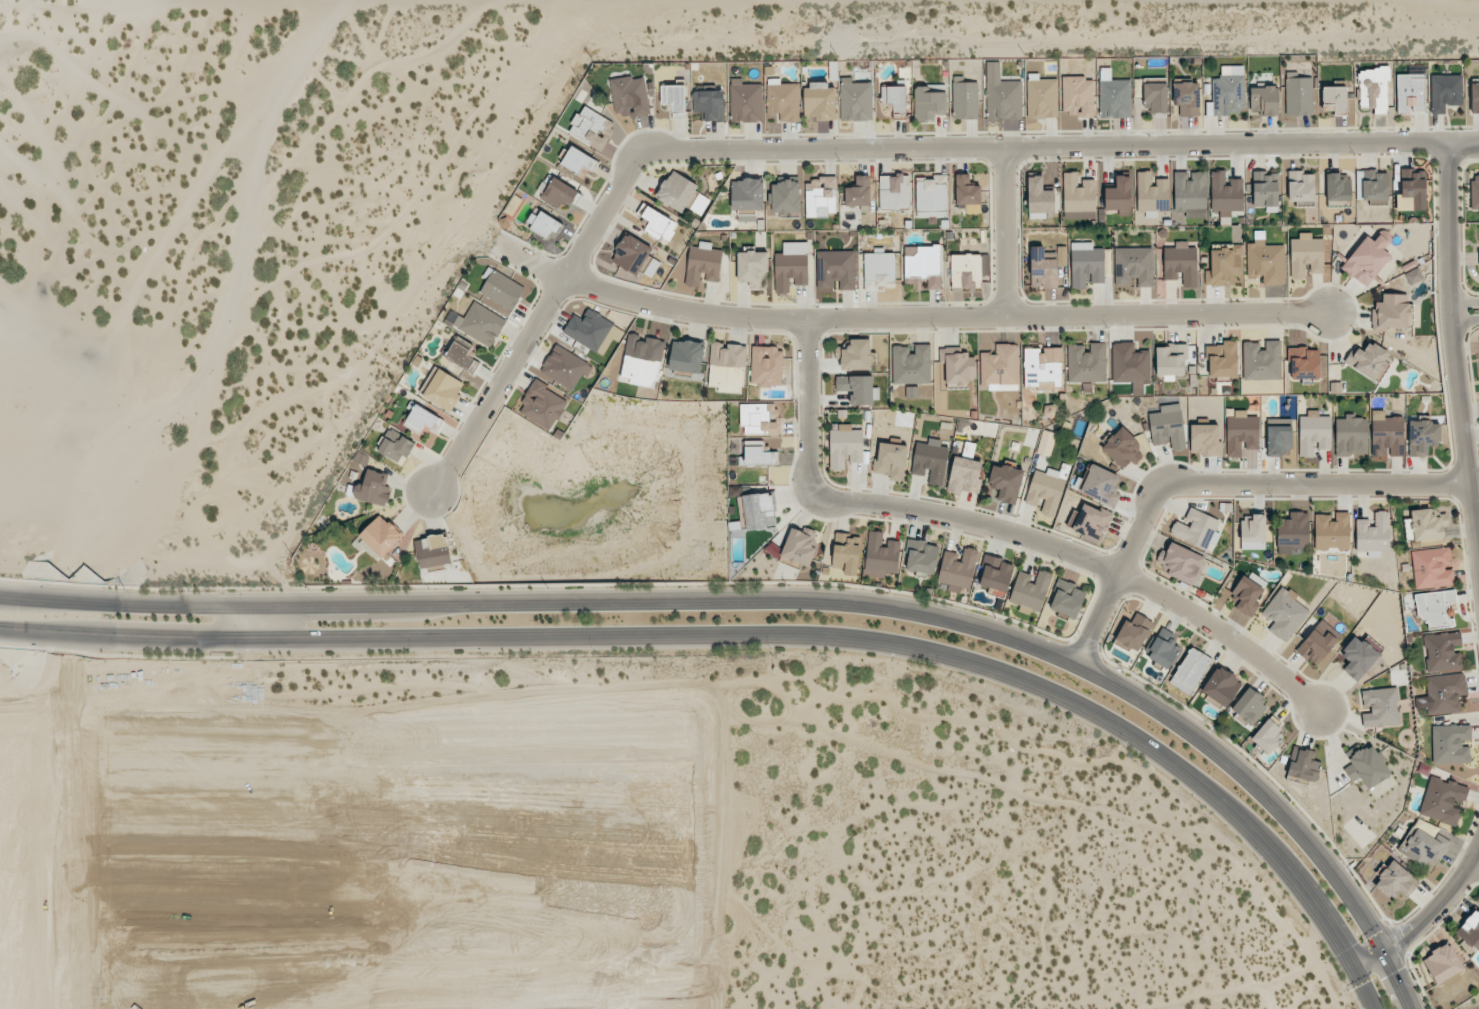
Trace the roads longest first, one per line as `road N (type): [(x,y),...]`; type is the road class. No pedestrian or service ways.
road 1 (residential): [(1478,142),(642,150),(432,490)]
road 2 (secondary): [(1411,1008),(1351,896),(1252,781),(1145,699),(1031,645),(842,601),(435,601)]
road 3 (secondary): [(548,637),(842,636),(952,656),(1044,688),(1138,739),(1249,830),(1328,927),(1373,1008)]
road 4 (residential): [(1328,314),(724,317),(621,296),(496,244)]
road 5 (residential): [(1316,707),(1195,614),(1065,549),(947,516),(810,496),(806,319)]
road 6 (residential): [(1078,666),(1162,483),(1468,484)]
road 7 (residential): [(1478,576),(1448,301),(1446,142)]
road 8 (secondary): [(257,635),(548,637)]
road 9 (secondary): [(257,602),(14,596)]
road 10 (secondary): [(46,630),(257,635)]
road 11 (residential): [(1352,968),(1429,915),(1478,844)]
road 12 (secondary): [(435,601),(257,602)]
road 13 (residential): [(1004,148),(1006,317)]

